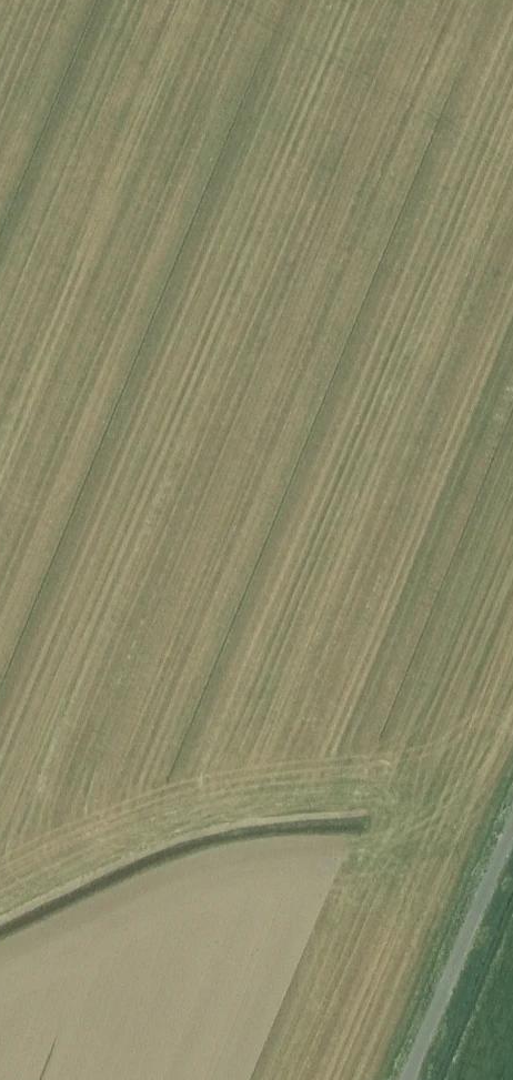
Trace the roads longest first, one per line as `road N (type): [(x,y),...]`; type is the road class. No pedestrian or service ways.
road 1 (track): [(512,833),(412,1079)]

